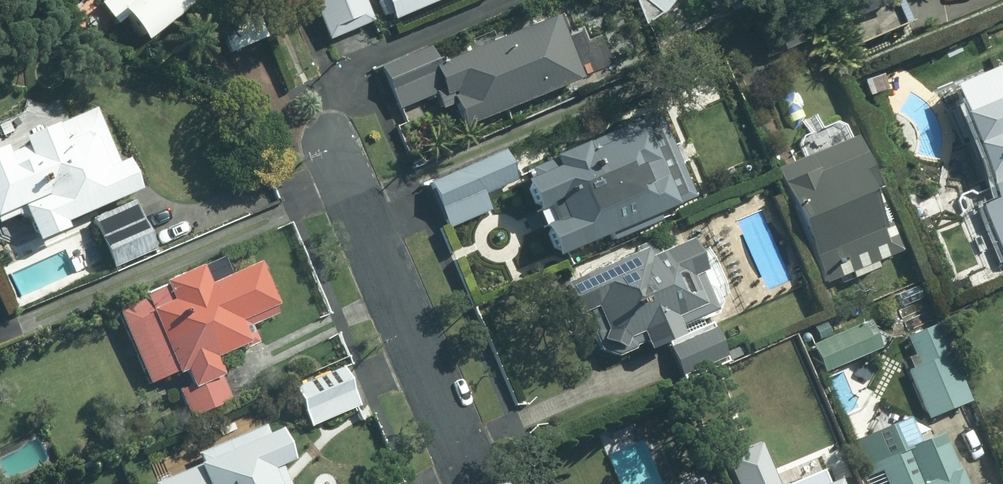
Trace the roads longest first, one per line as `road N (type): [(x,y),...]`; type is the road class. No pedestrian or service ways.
road 1 (residential): [(477,483),(328,138)]

